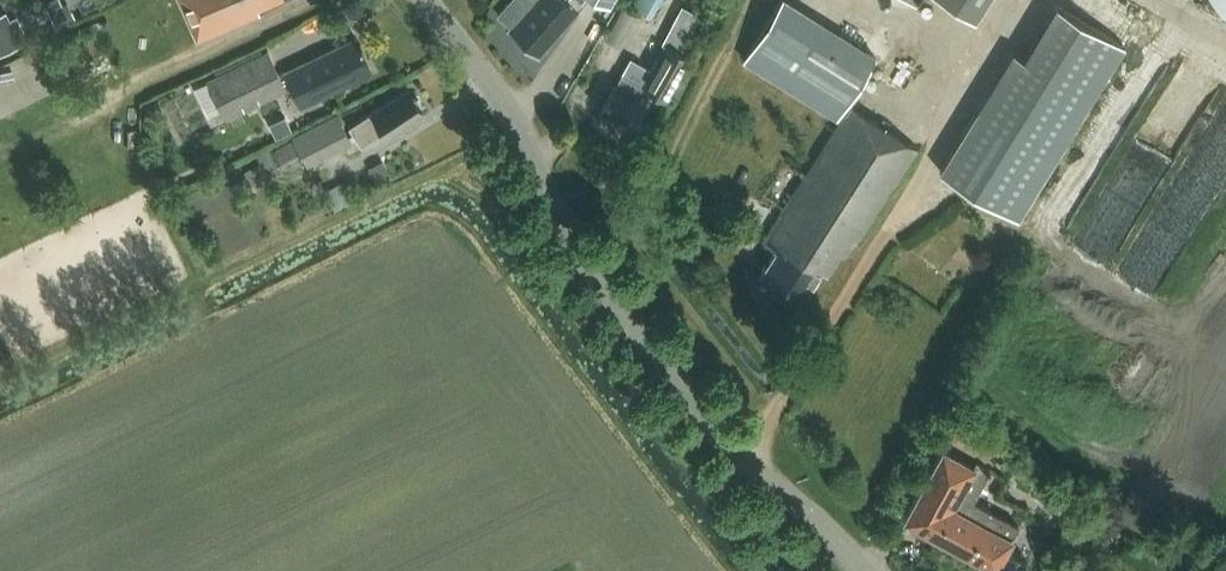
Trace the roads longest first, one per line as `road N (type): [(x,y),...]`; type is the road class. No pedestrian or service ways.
road 1 (tertiary): [(861,570),(827,529),(727,441),(602,283),(552,202),(512,114),(423,0)]
road 2 (track): [(589,264),(646,218),(755,0)]

